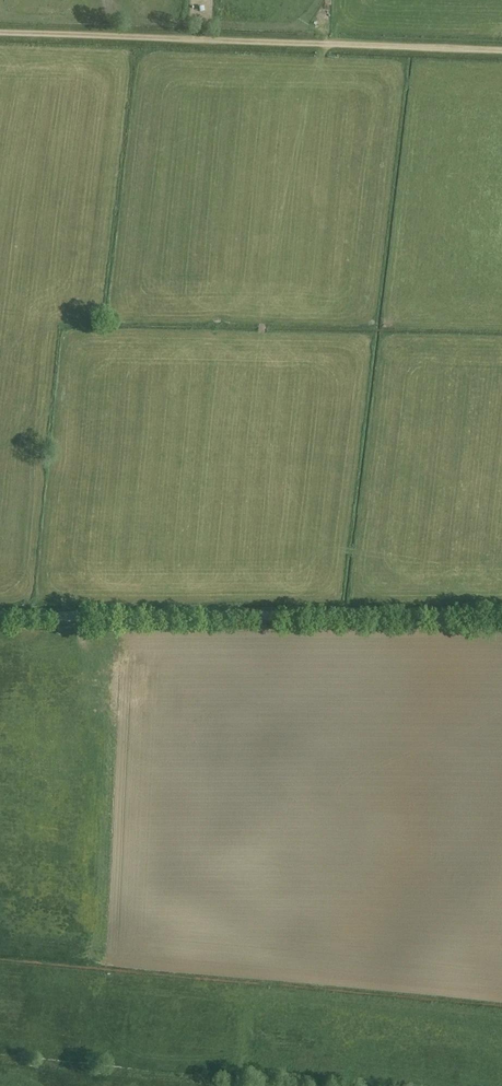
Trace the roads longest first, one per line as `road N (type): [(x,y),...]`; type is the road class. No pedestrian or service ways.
road 1 (track): [(501,49),(0,32)]
road 2 (unclassified): [(0,616),(501,614)]

